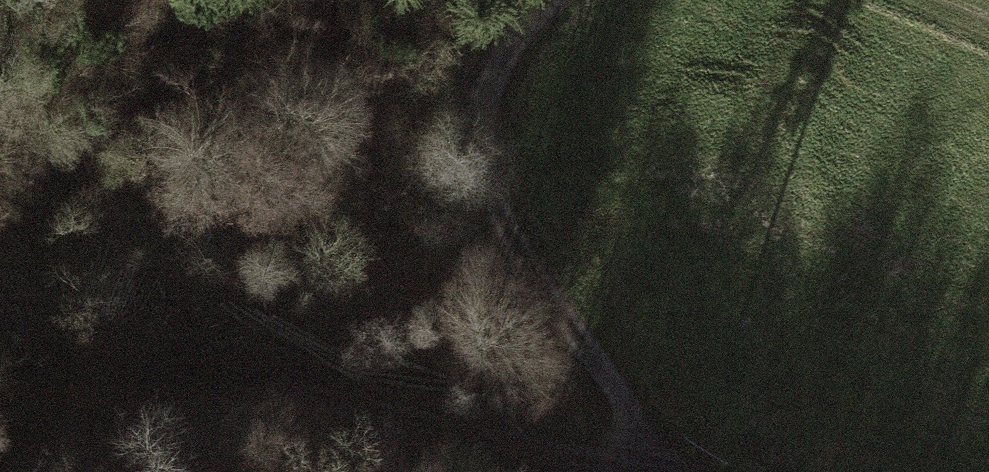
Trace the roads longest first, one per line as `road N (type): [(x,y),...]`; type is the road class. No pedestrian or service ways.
road 1 (track): [(626,471),(97,341),(0,292)]
road 2 (track): [(558,0),(510,50),(486,103),(481,154),(499,217),(670,471)]

